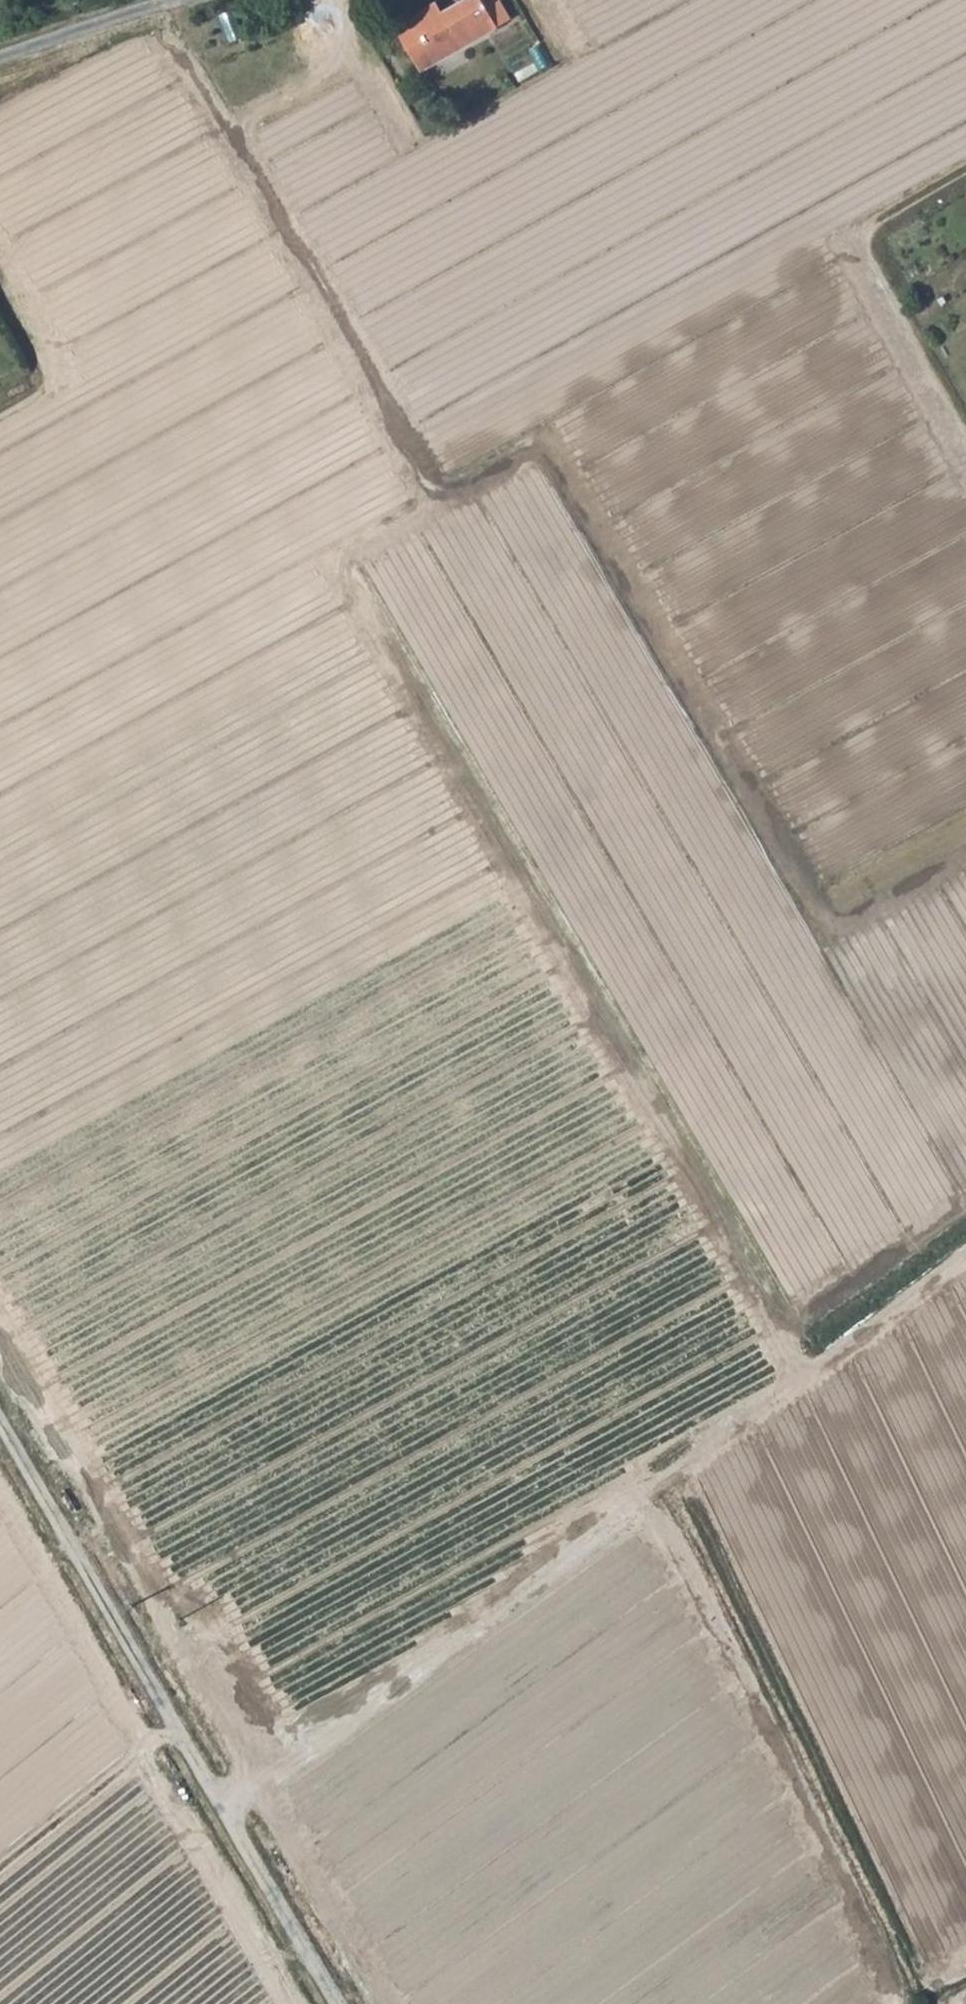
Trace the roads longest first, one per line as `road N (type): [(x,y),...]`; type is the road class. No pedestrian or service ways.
road 1 (track): [(232,1804),(965,1263)]
road 2 (track): [(350,2003),(0,1411)]
road 3 (unclassified): [(0,55),(171,0)]

